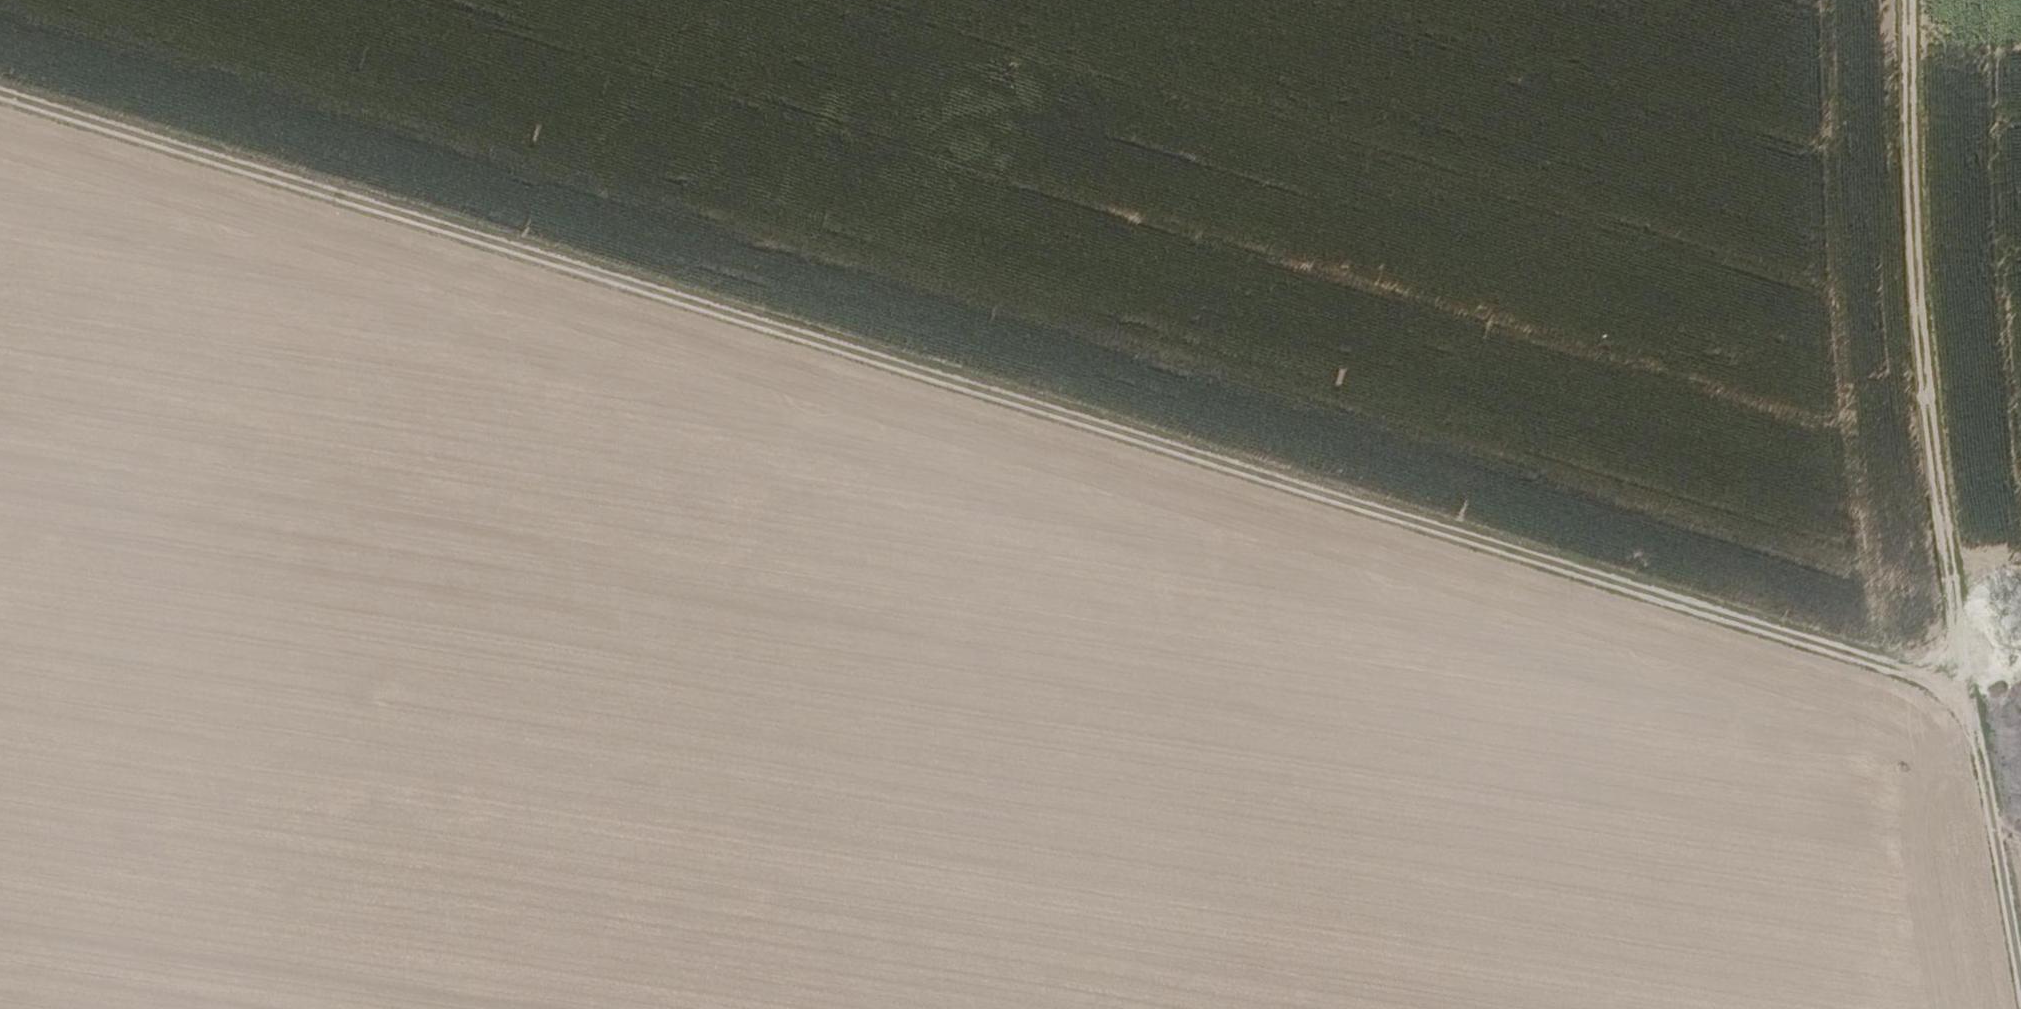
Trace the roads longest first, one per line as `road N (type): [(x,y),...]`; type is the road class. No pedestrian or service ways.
road 1 (track): [(1980,700),(1684,620),(0,108)]
road 2 (track): [(2020,899),(1980,700),(1979,634),(1948,441),(1928,0)]

